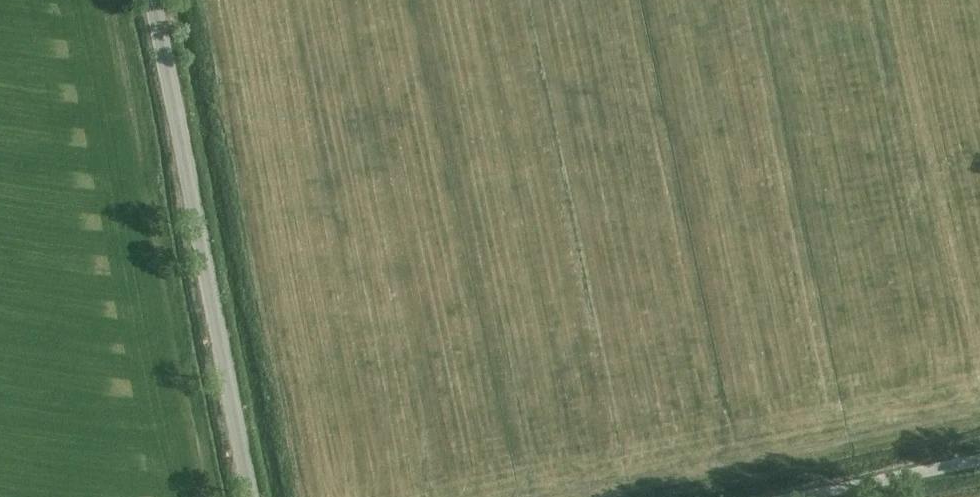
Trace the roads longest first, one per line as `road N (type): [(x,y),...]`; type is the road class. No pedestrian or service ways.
road 1 (track): [(243,496),(141,0)]
road 2 (track): [(814,496),(979,462)]

